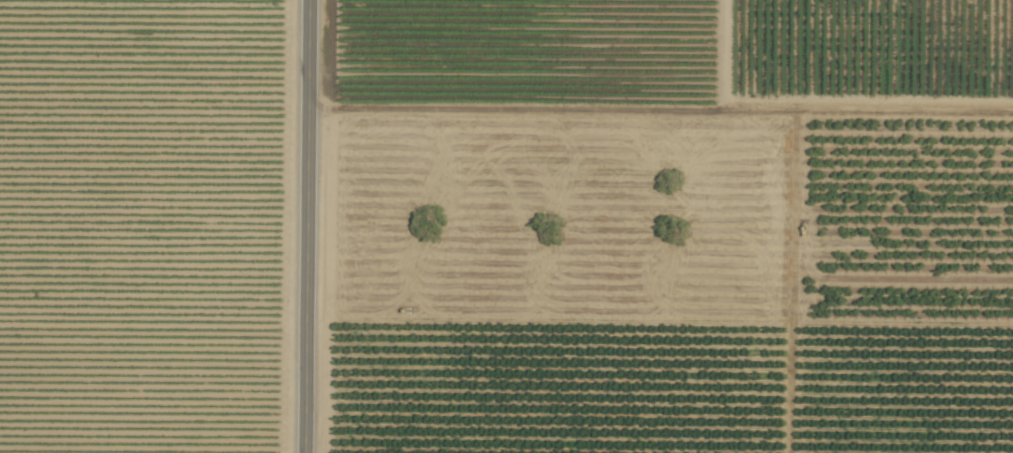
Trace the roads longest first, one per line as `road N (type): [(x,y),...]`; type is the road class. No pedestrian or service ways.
road 1 (tertiary): [(310,0),(305,452)]

